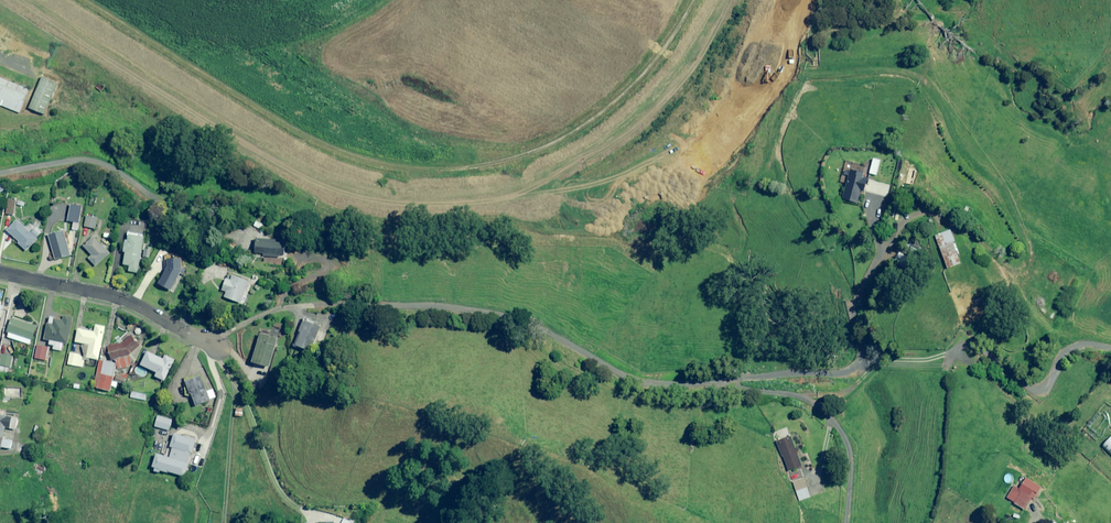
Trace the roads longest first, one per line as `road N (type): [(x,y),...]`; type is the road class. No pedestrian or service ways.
road 1 (residential): [(180,329),(196,317),(289,295),(429,299),(531,325),(574,355),(624,374),(724,374),(778,388),(813,418),(824,452),(821,522)]
road 2 (track): [(1110,352),(1068,350),(1042,392),(956,359),(877,358),(831,373),(724,374)]
road 3 (residential): [(180,329),(110,296),(0,272)]
road 4 (residential): [(156,199),(90,159),(0,174)]

